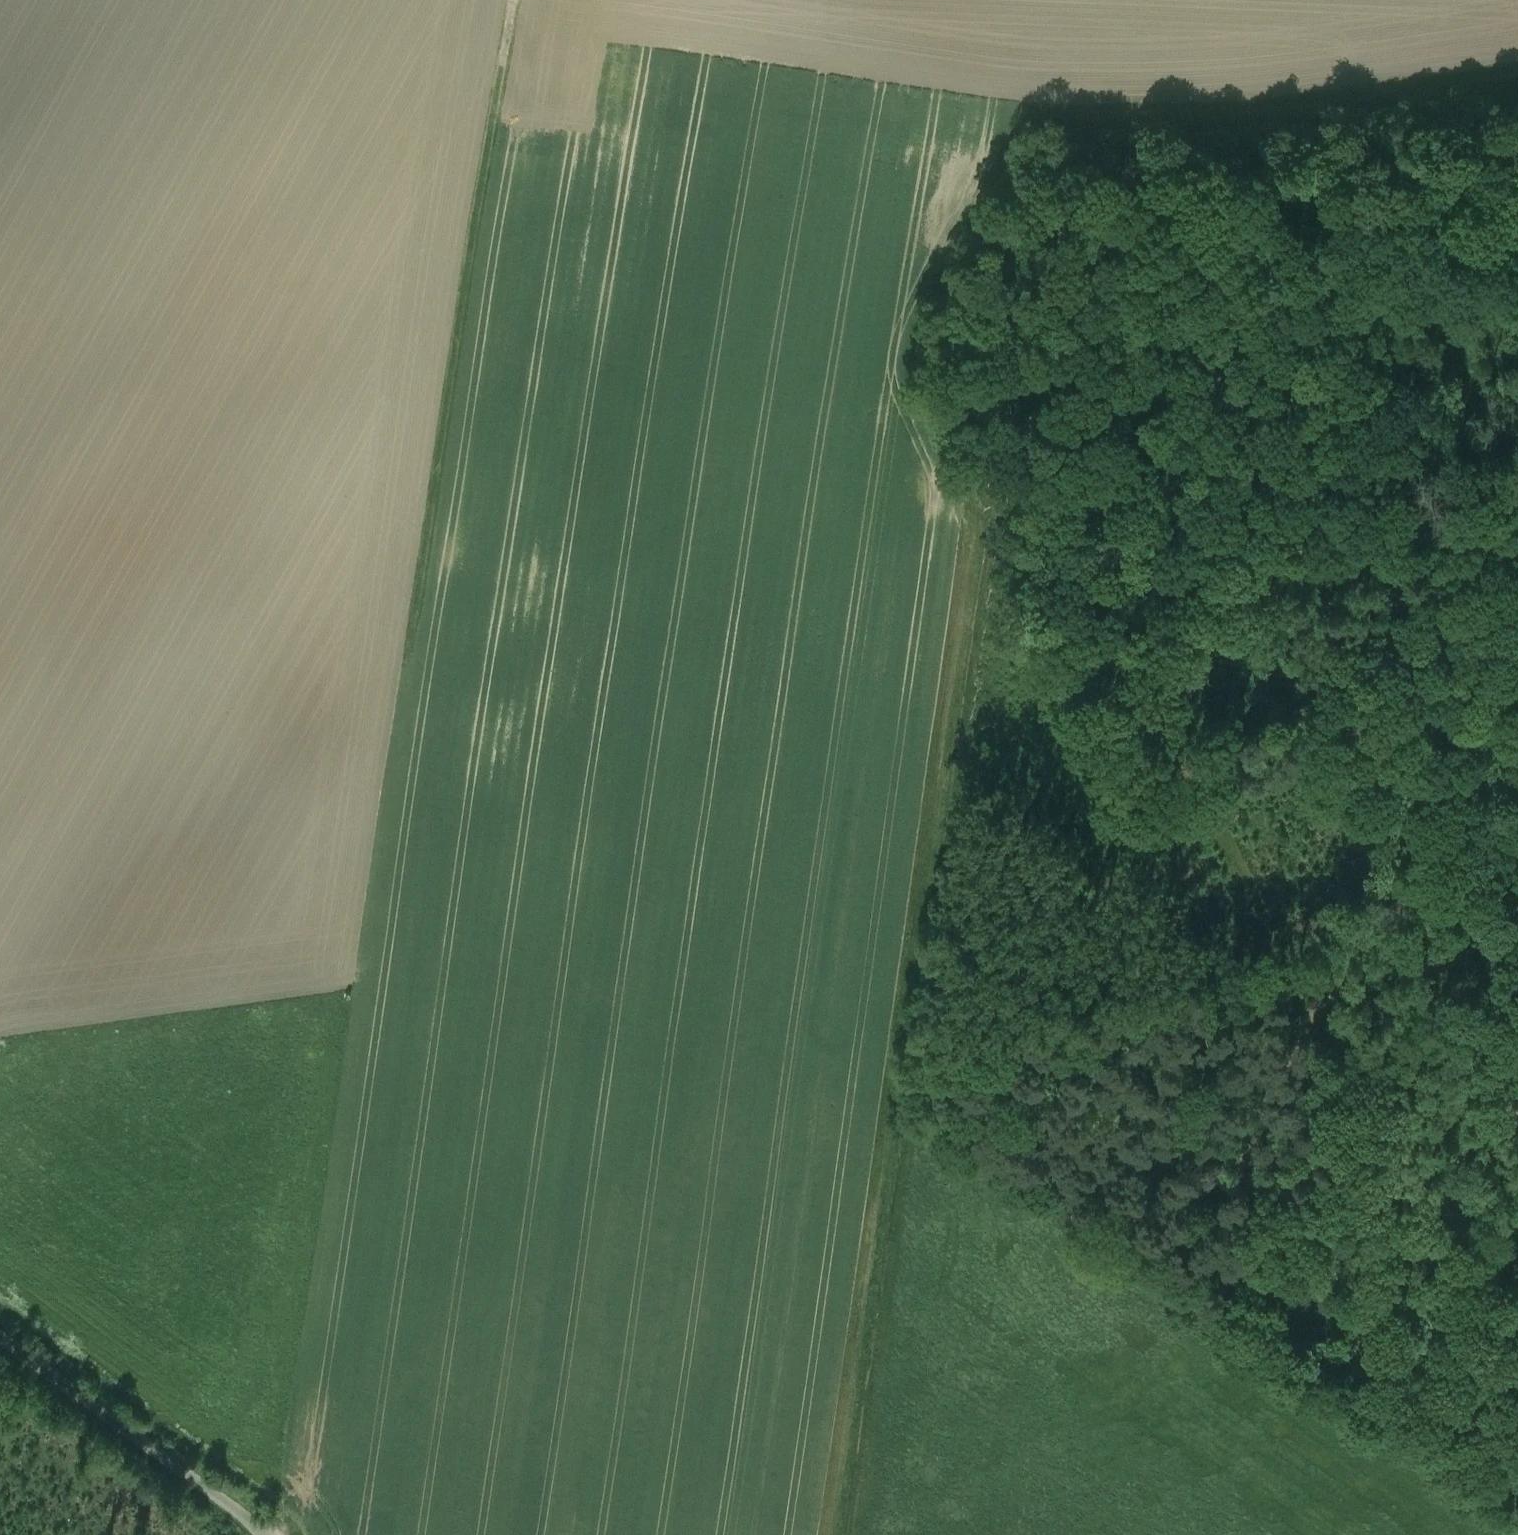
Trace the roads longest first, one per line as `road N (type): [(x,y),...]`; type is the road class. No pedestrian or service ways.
road 1 (track): [(964,391),(1138,322),(1299,308),(1517,308)]
road 2 (unclassified): [(0,1338),(261,1534)]

